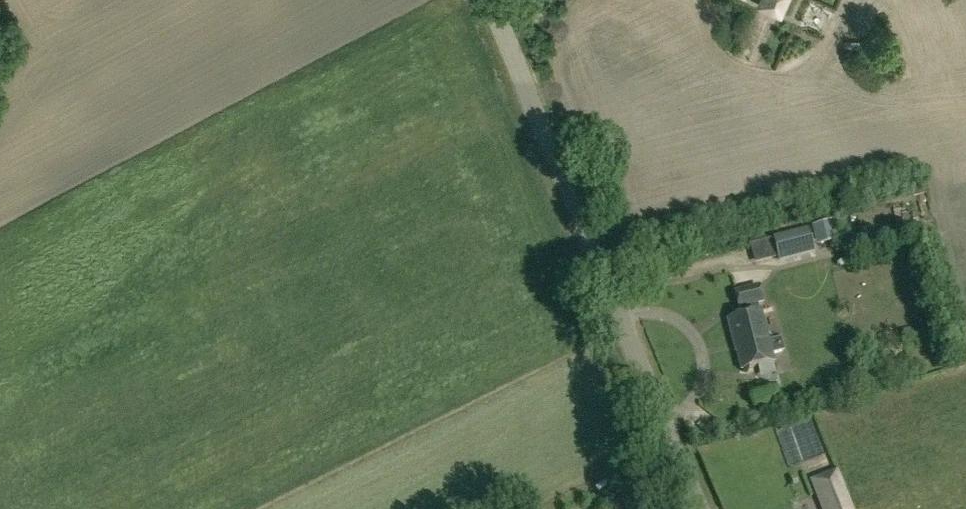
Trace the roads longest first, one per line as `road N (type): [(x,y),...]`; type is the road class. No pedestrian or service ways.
road 1 (unclassified): [(700,508),(489,0)]

